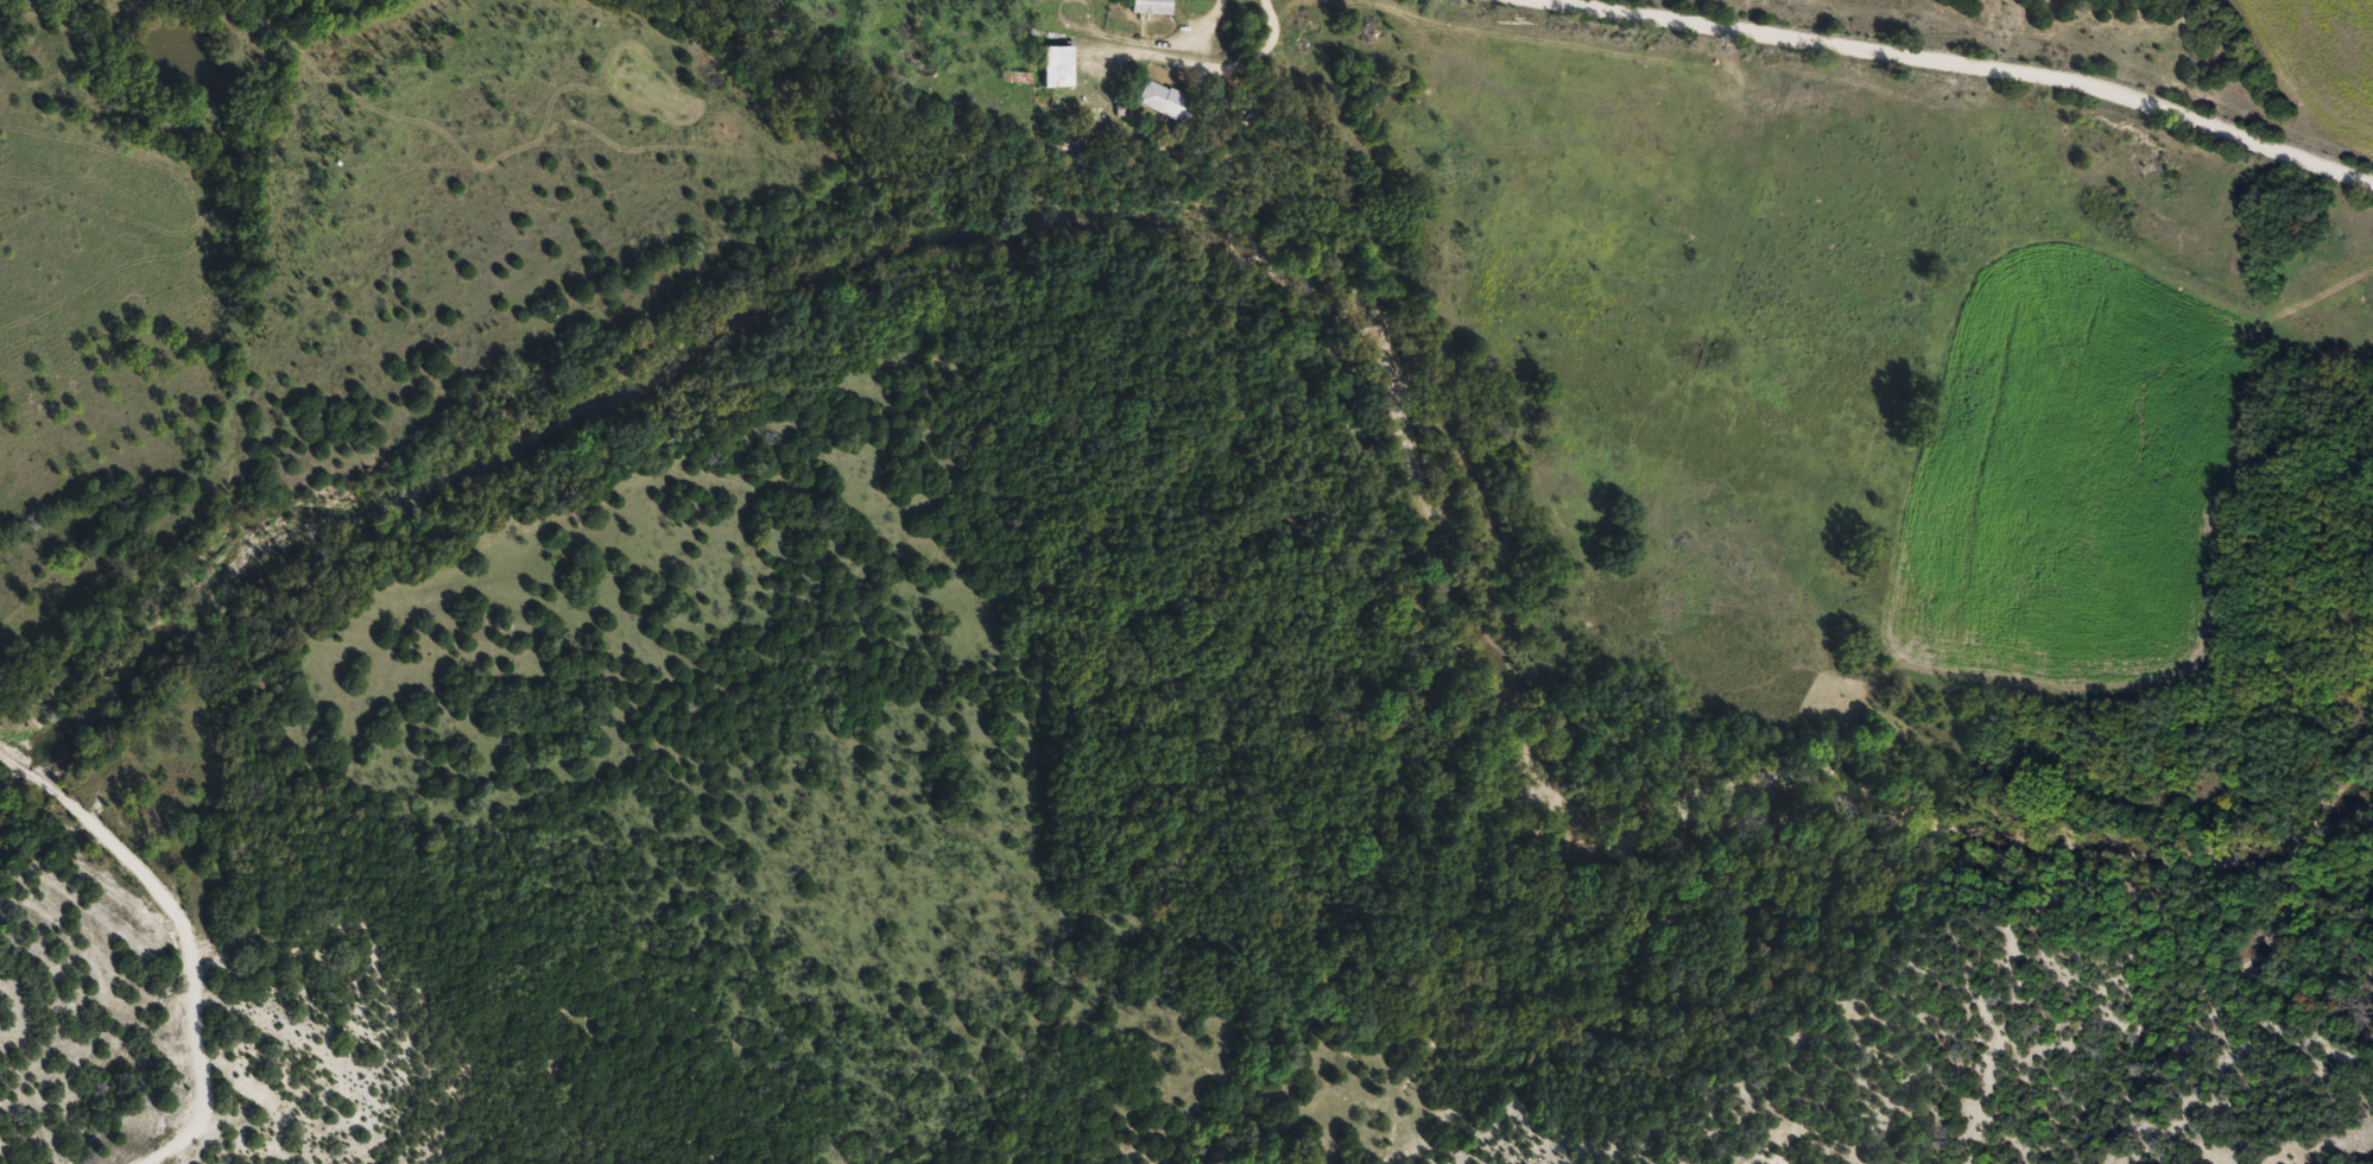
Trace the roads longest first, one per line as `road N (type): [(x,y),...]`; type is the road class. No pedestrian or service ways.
road 1 (residential): [(2372,190),(2062,86),(1498,0)]

